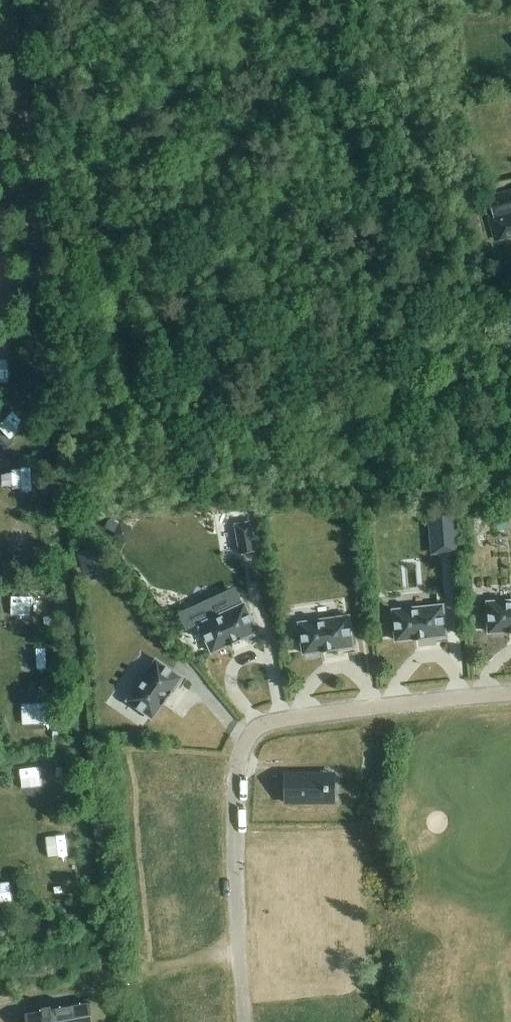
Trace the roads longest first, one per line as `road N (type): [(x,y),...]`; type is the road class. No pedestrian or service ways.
road 1 (residential): [(245,1021),(237,775),(255,734),(282,719),(510,692)]

